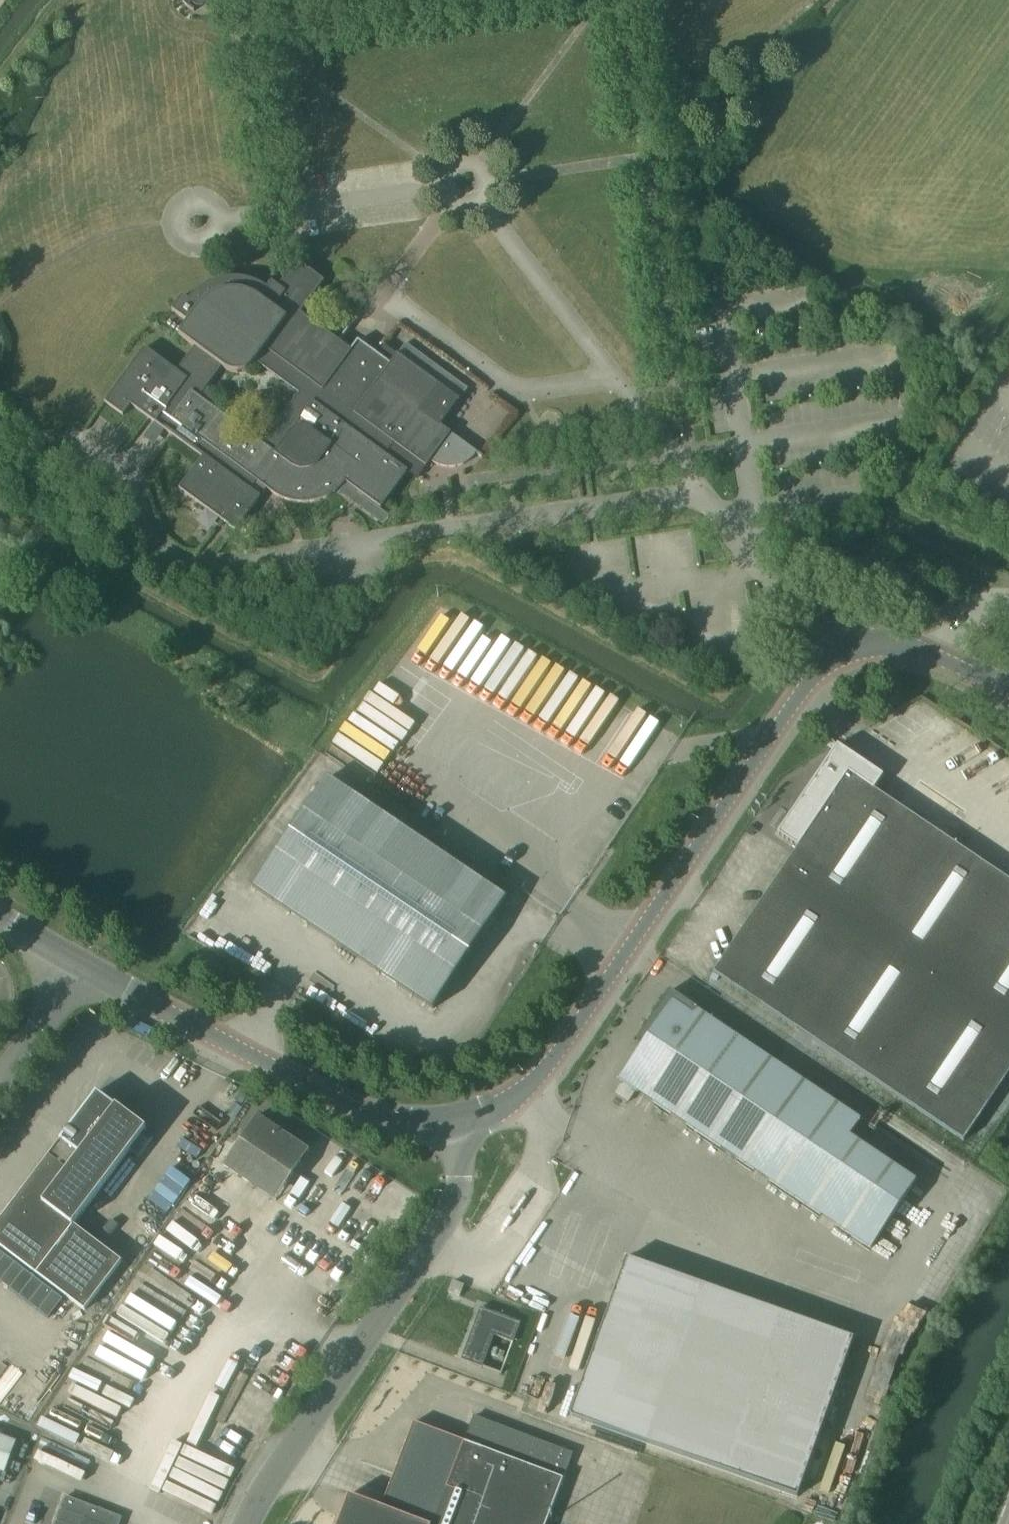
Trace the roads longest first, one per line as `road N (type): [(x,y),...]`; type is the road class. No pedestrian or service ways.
road 1 (unclassified): [(704,495),(249,560),(88,456)]
road 2 (unclassified): [(454,1126),(509,1106),(548,1074),(773,734),(841,650)]
road 3 (unclassified): [(454,1126),(463,1167),(448,1221),(249,1523)]
road 4 (unclassified): [(95,973),(386,1123),(454,1126)]
road 5 (unclassified): [(446,193),(219,220)]
road 6 (unclassified): [(614,378),(483,208)]
road 7 (unclassified): [(841,650),(805,619),(704,495)]
road 8 (unclassified): [(614,378),(522,389),(437,338)]
road 9 (unclassified): [(0,1088),(95,973)]
road 10 (unclassified): [(704,495),(614,378)]
road 11 (unclassified): [(219,220),(195,202),(177,215),(188,243),(217,232)]

